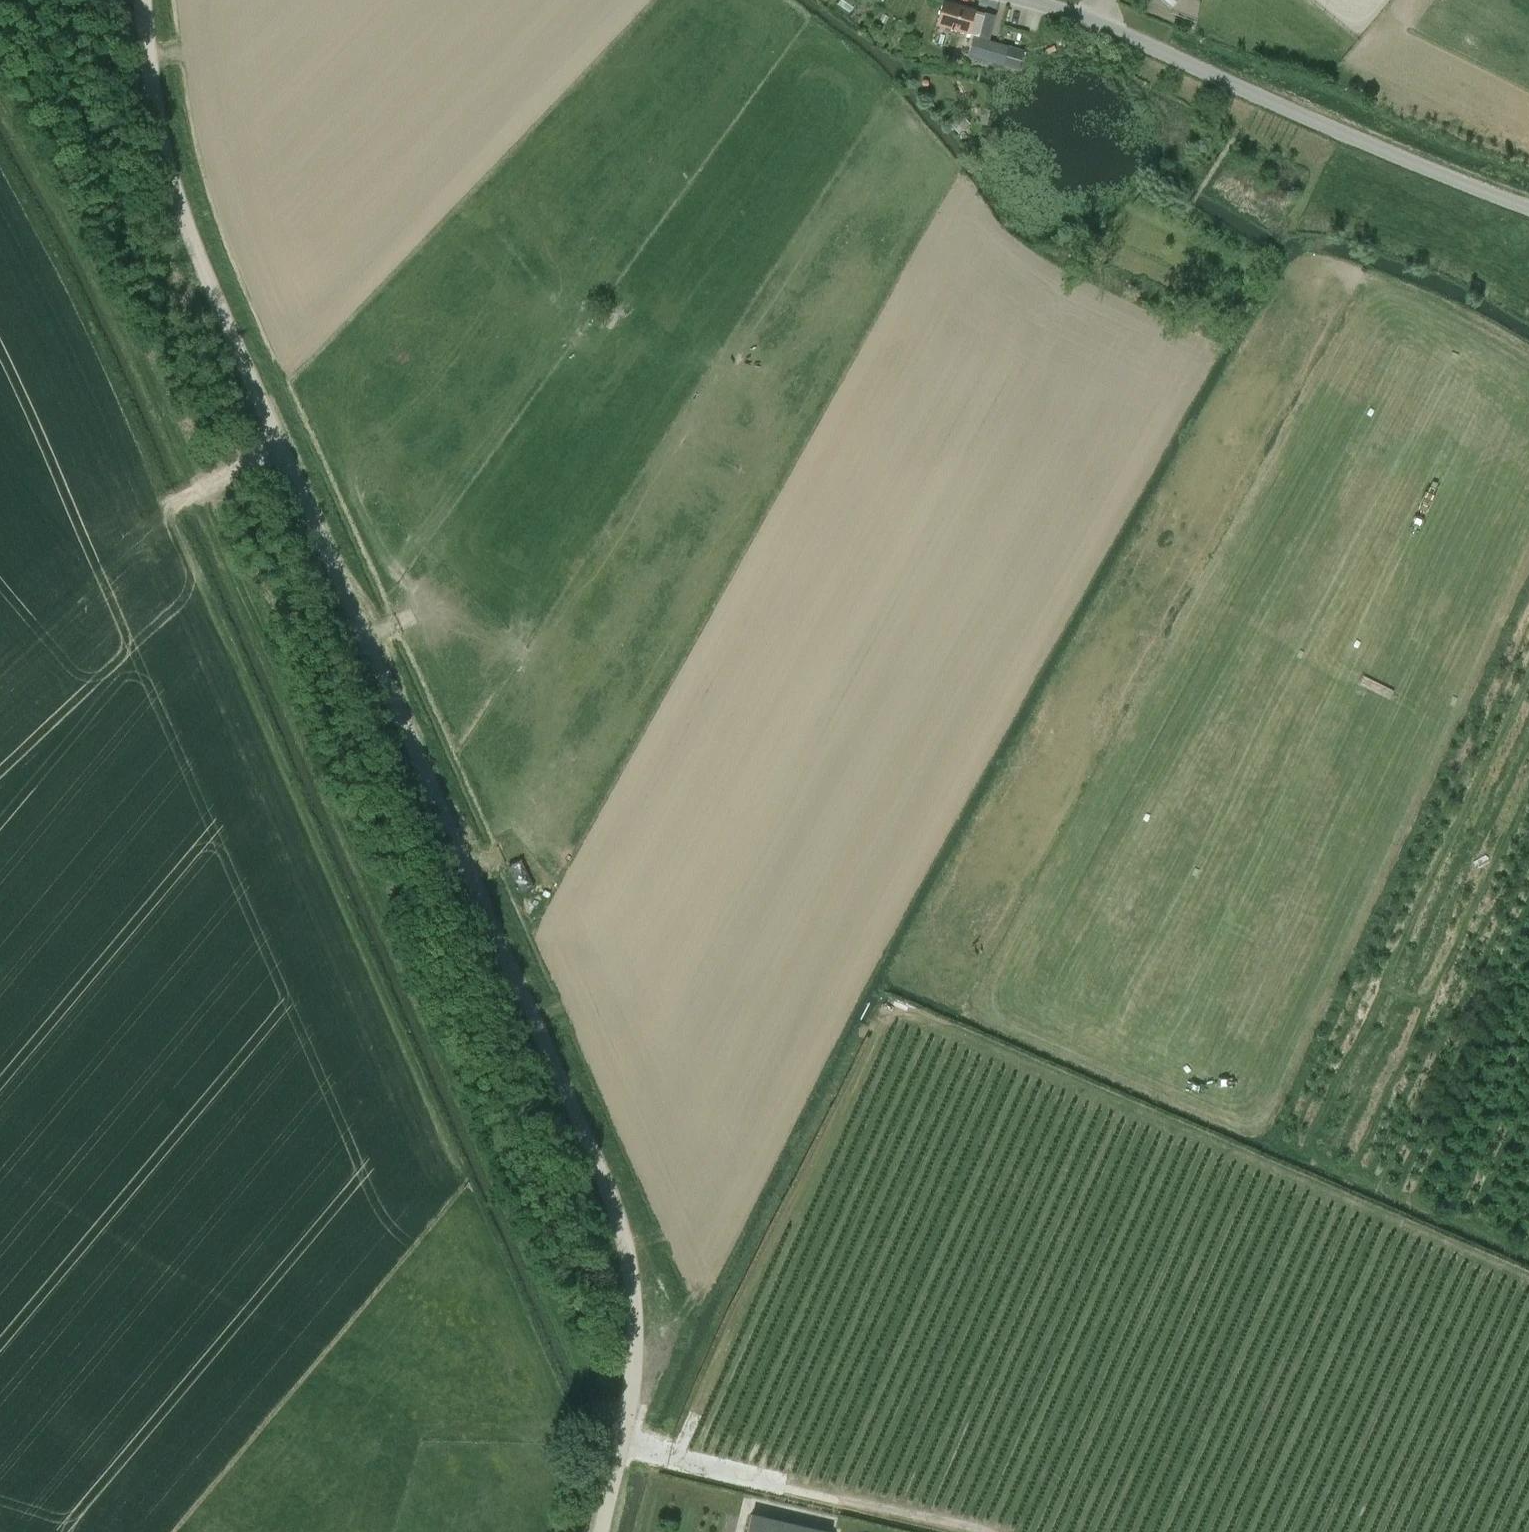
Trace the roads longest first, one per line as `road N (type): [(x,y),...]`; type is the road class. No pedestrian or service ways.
road 1 (unclassified): [(603,1531),(629,1395),(627,1257),(613,1181),(251,357),(171,157),(147,0)]
road 2 (unclassified): [(1528,216),(1096,15),(1034,0)]

